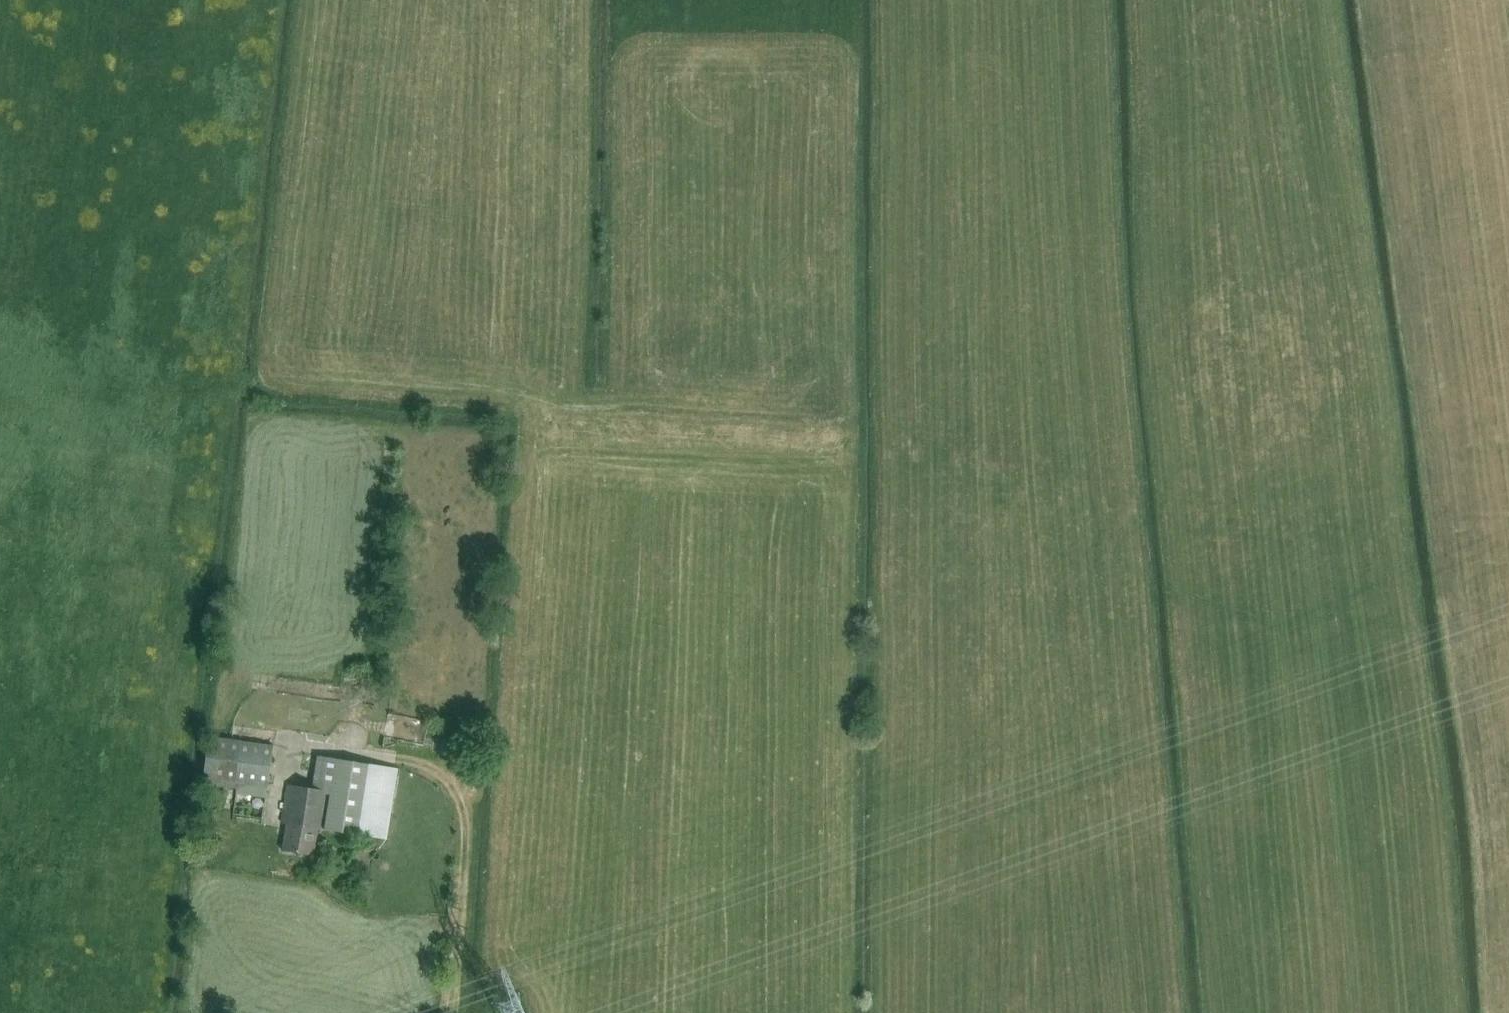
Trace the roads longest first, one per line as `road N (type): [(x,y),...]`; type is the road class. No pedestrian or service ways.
road 1 (track): [(442,1012),(459,786),(440,764),(373,747)]

